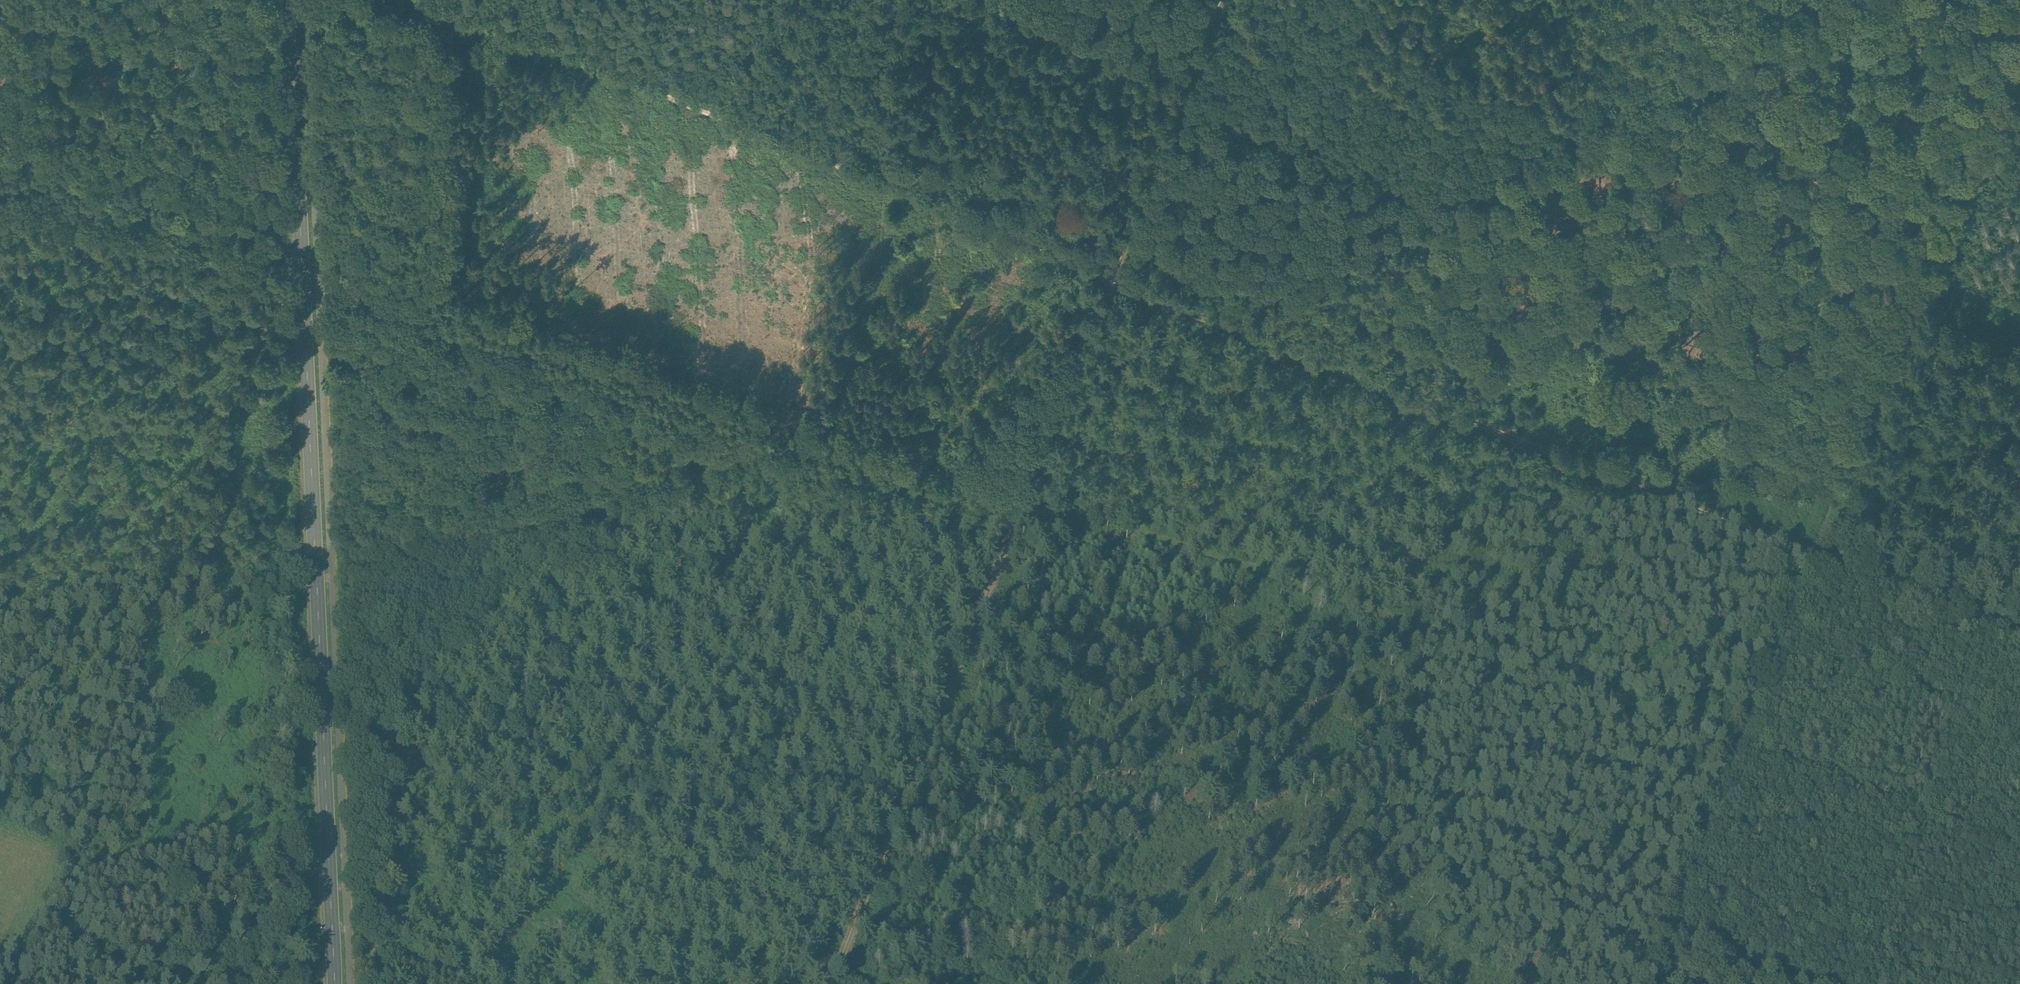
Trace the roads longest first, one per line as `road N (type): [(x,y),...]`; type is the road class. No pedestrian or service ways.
road 1 (primary): [(335,983),(294,0)]
road 2 (track): [(834,983),(1113,280)]
road 3 (track): [(1814,555),(1113,280)]
road 4 (track): [(1113,280),(429,0)]
road 5 (track): [(1814,555),(2019,40)]
road 6 (track): [(1647,983),(1814,555)]
road 7 (track): [(1113,280),(1223,0)]
road 8 (track): [(2019,633),(1814,555)]

